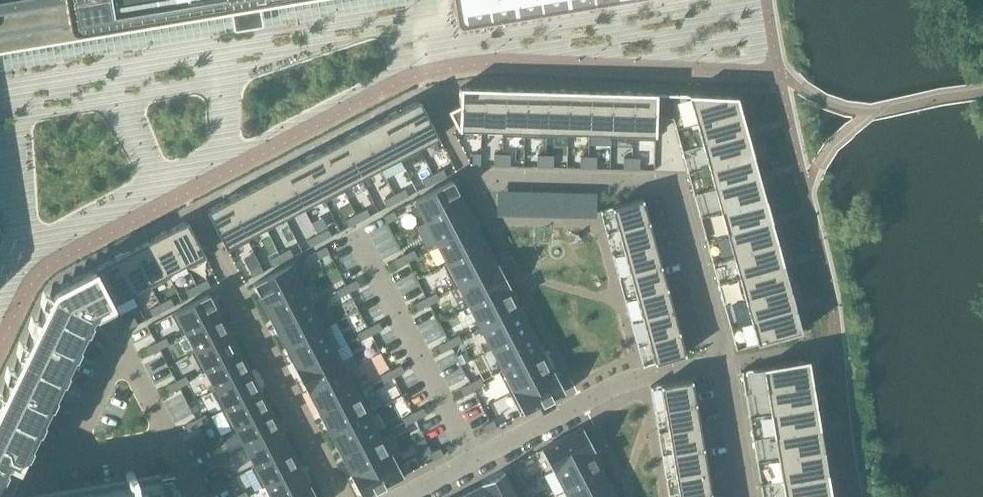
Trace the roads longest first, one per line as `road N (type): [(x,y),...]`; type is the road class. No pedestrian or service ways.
road 1 (residential): [(722,362),(674,183),(466,175)]
road 2 (residential): [(400,496),(622,382),(722,362)]
road 3 (residential): [(170,444),(124,354),(73,463)]
road 4 (residential): [(747,496),(722,362)]

